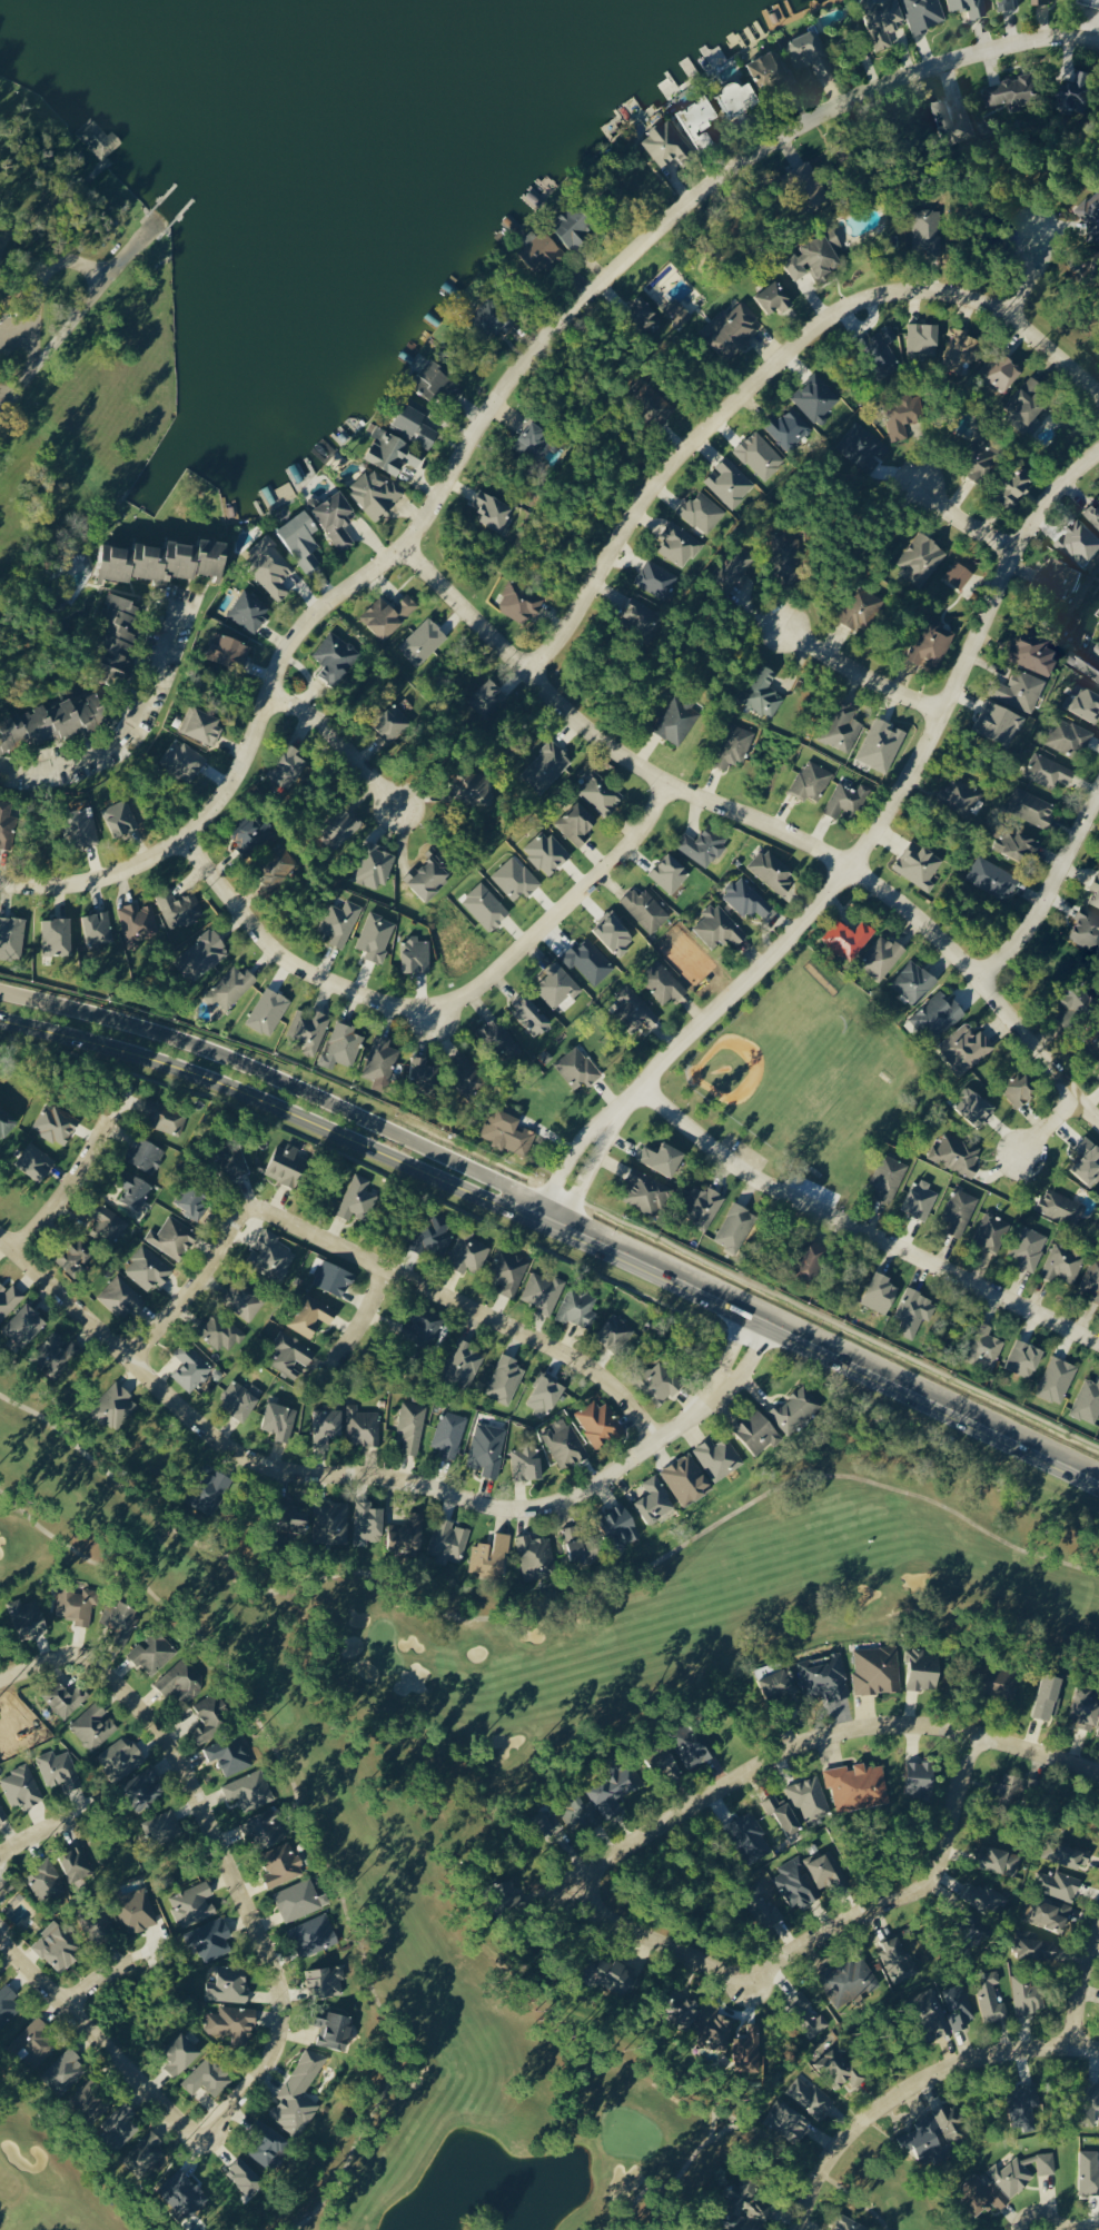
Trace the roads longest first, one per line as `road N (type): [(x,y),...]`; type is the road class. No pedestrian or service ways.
road 1 (residential): [(1098,43),(1028,40),(928,69),(823,111),(716,180),(548,333),(404,546),(295,636),(244,759),(185,841),(93,882),(0,881)]
road 2 (residential): [(764,1324),(706,1404),(597,1488),(553,1507),(508,1510),(398,1479),(271,1469),(228,1440),(0,1237)]
road 3 (residential): [(603,1124),(849,869),(941,714),(1014,546),(1098,447)]
road 4 (residential): [(529,680),(670,460),(812,324),(840,308),(869,296),(928,291),(989,305),(1033,334),(1098,401)]
road 5 (residential): [(657,1439),(618,1388),(561,1345),(255,1206),(127,1351)]
road 6 (residential): [(0,1674),(60,1648),(110,1668),(172,1732),(224,1818),(285,1954),(295,2001),(275,2060),(209,2129)]
road 7 (residential): [(185,841),(286,962),(386,1007),(418,1010),(443,1007),(487,979),(596,879),(669,784)]
road 8 (tertiary): [(591,1237),(544,1202),(182,1042),(0,993)]
road 9 (tertiary): [(0,1022),(208,1079),(533,1222),(591,1237)]
road 10 (tertiary): [(591,1237),(1098,1477)]
road 11 (residential): [(970,1730),(937,1874),(836,1923),(775,1966),(742,1970),(631,1925),(606,1910),(598,1877)]
road 12 (residential): [(1098,1344),(761,1181),(640,1086)]
road 13 (residential): [(598,1877),(628,1843),(661,1823),(830,1735),(911,1724),(970,1730)]
road 14 (residential): [(1098,2046),(1044,2046),(969,2062),(885,2103),(831,2155),(802,2229)]
road 15 (residential): [(209,2129),(0,1920)]
road 16 (residential): [(978,978),(918,919),(811,844),(768,824)]
road 17 (residential): [(978,978),(1038,913),(1098,789)]
road 18 (residential): [(571,717),(637,769),(768,824)]
road 19 (residential): [(269,692),(330,724),(412,815)]
road 20 (residential): [(1098,1123),(978,978)]
road 21 (residential): [(529,680),(404,546)]
road 22 (residential): [(941,714),(782,624)]
road 23 (residential): [(13,1249),(89,1157),(108,1118)]
road 24 (residential): [(1098,1769),(970,1730)]
road 25 (residential): [(1014,546),(972,526),(914,477)]
road 26 (residential): [(603,1124),(573,1149),(533,1222)]

